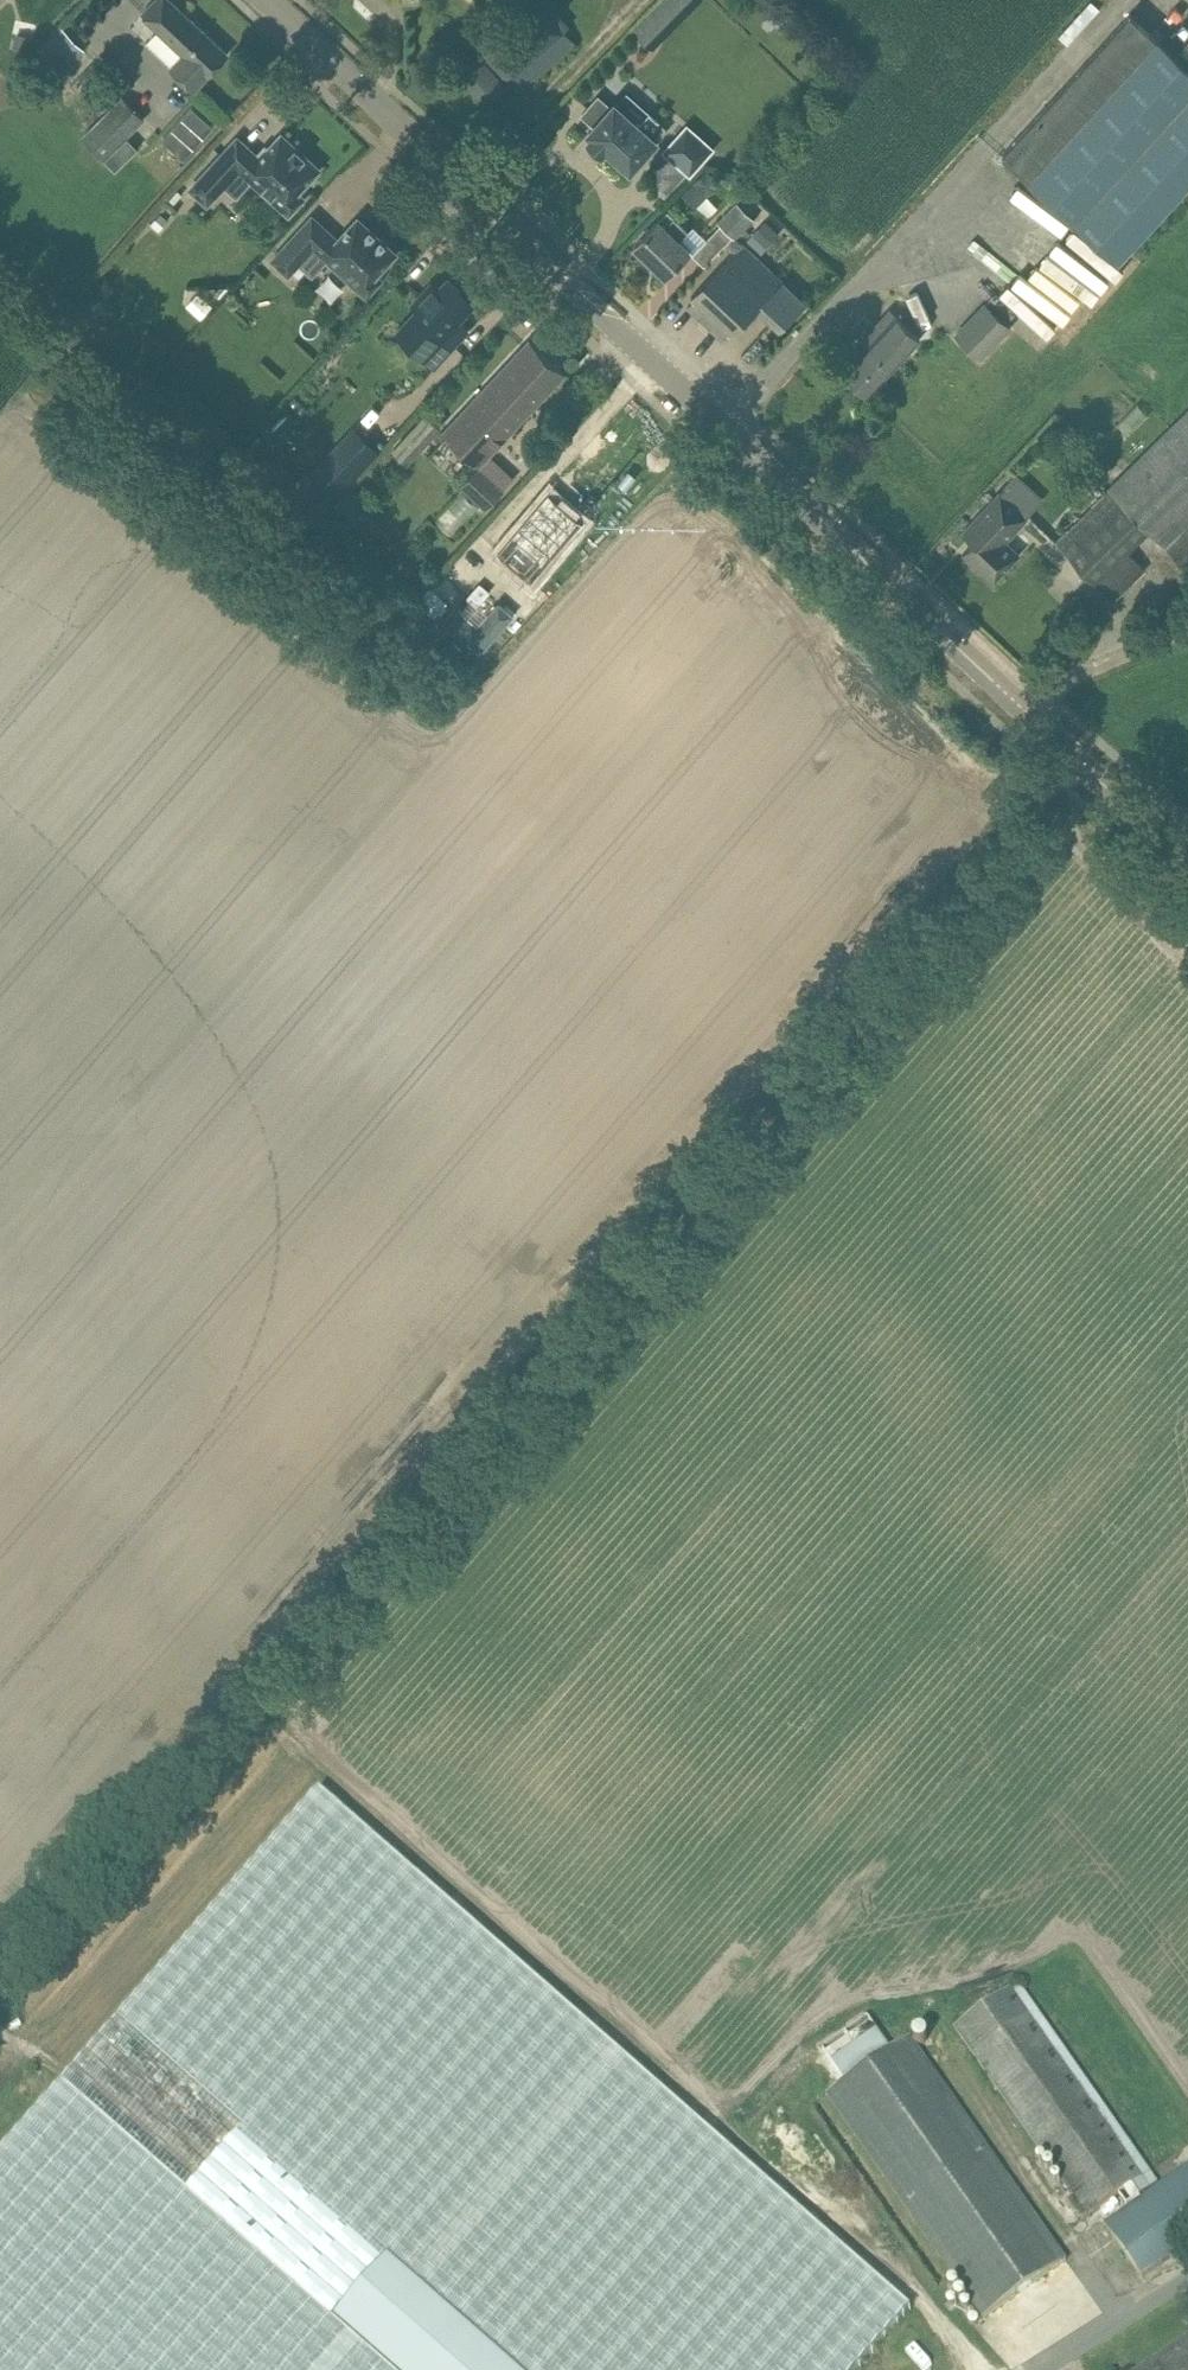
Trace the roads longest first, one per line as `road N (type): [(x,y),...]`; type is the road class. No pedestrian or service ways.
road 1 (track): [(1074,764),(0,1994)]
road 2 (tertiary): [(1187,867),(264,0)]
road 3 (unclassified): [(1039,2369),(1187,2276)]

